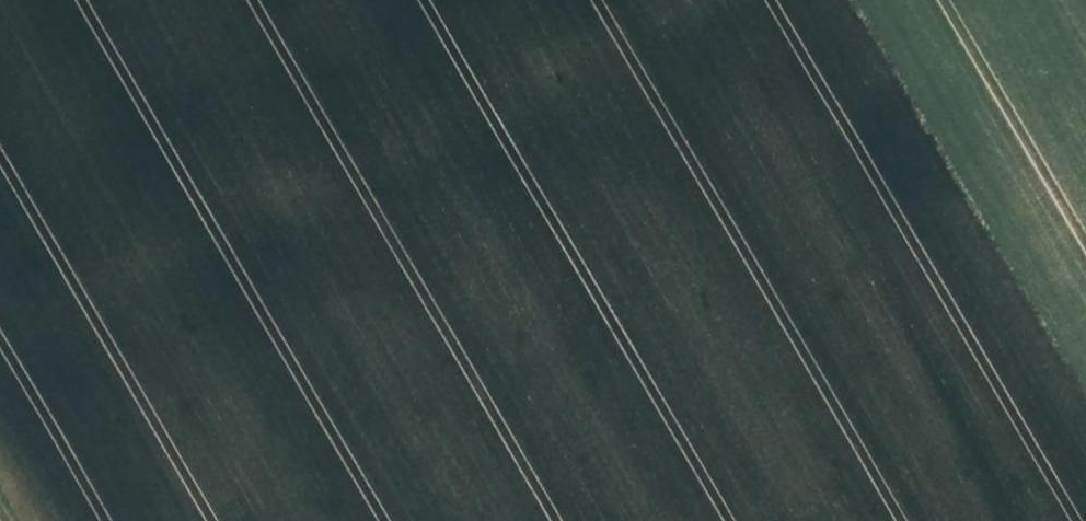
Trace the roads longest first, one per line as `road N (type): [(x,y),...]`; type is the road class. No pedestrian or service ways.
road 1 (track): [(0,397),(36,454),(64,520)]

